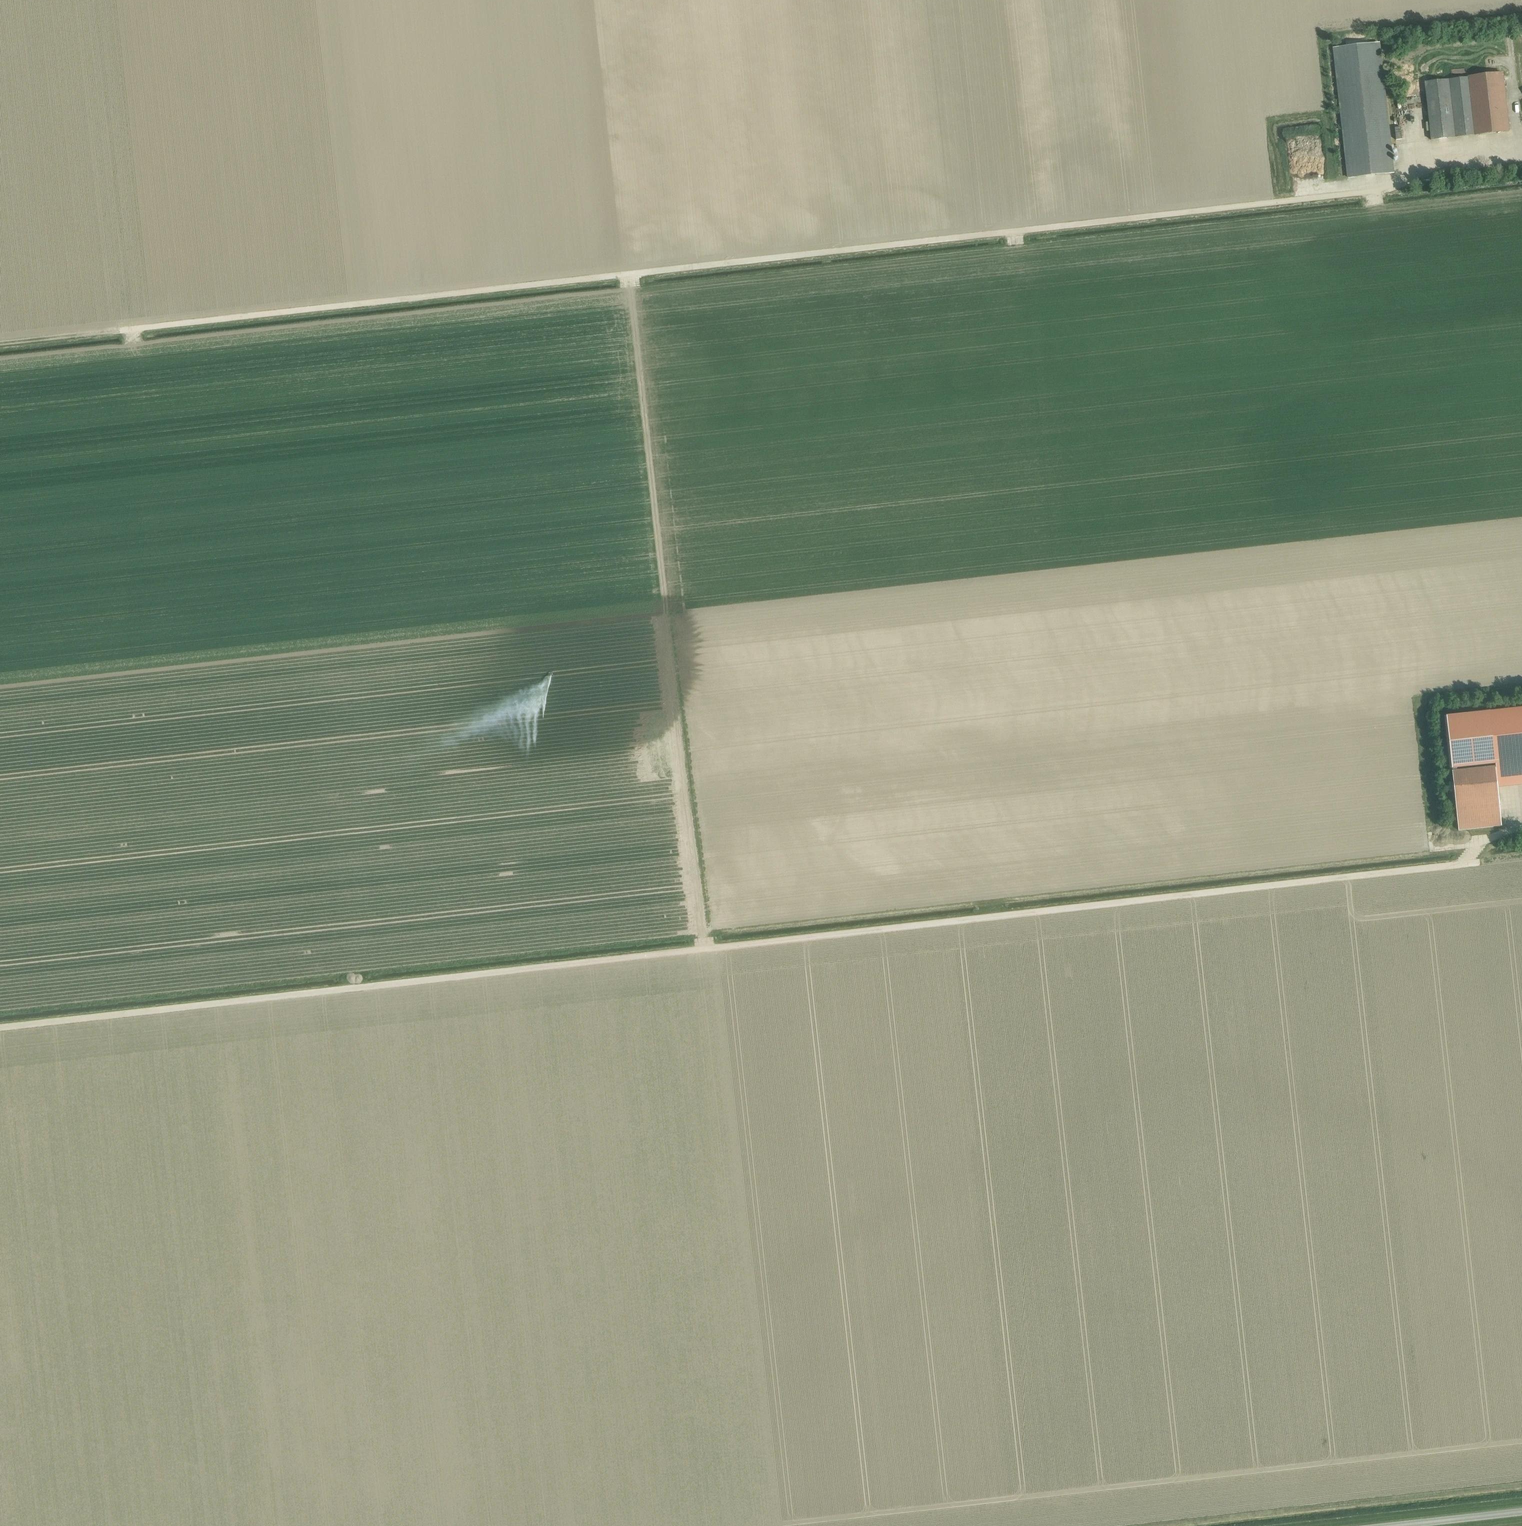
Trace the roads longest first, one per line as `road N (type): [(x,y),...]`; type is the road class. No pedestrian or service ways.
road 1 (unclassified): [(1390,1525),(1521,1511)]

